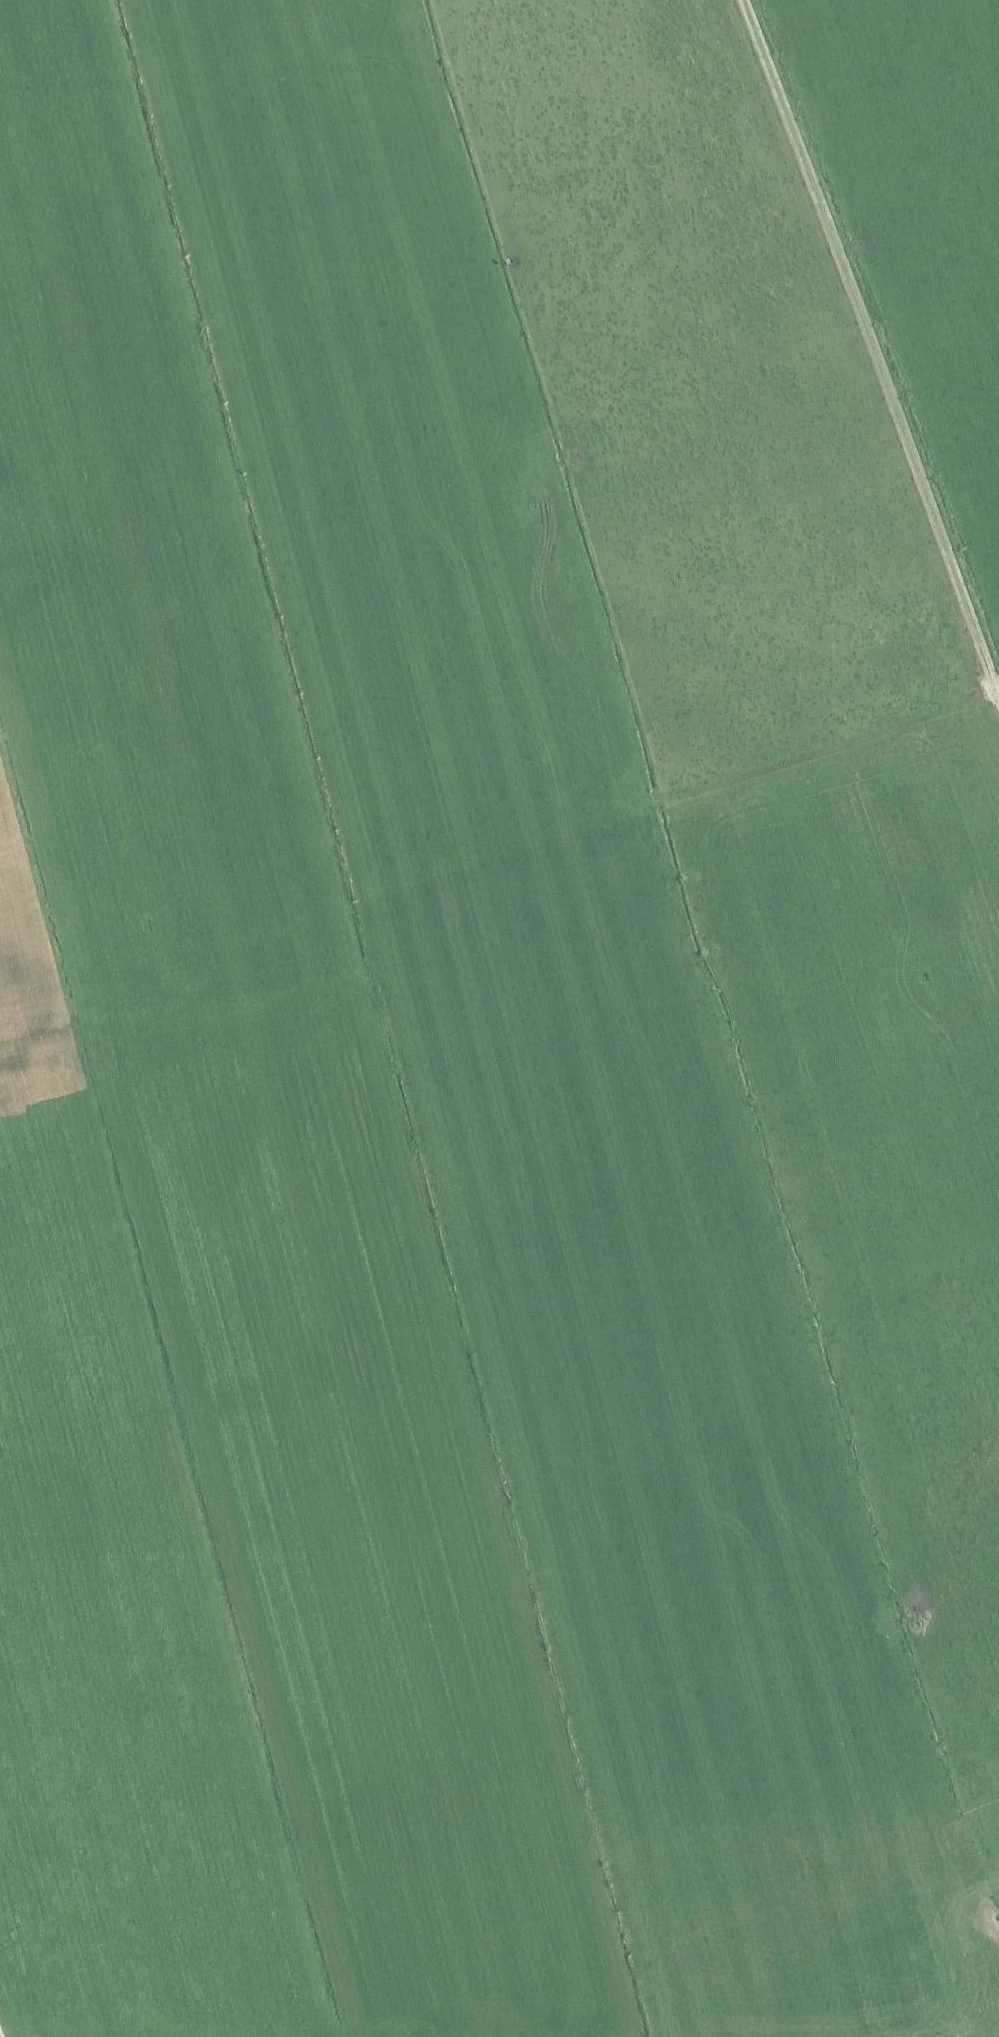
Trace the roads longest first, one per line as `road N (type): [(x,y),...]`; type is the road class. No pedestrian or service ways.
road 1 (track): [(998,705),(741,0)]

